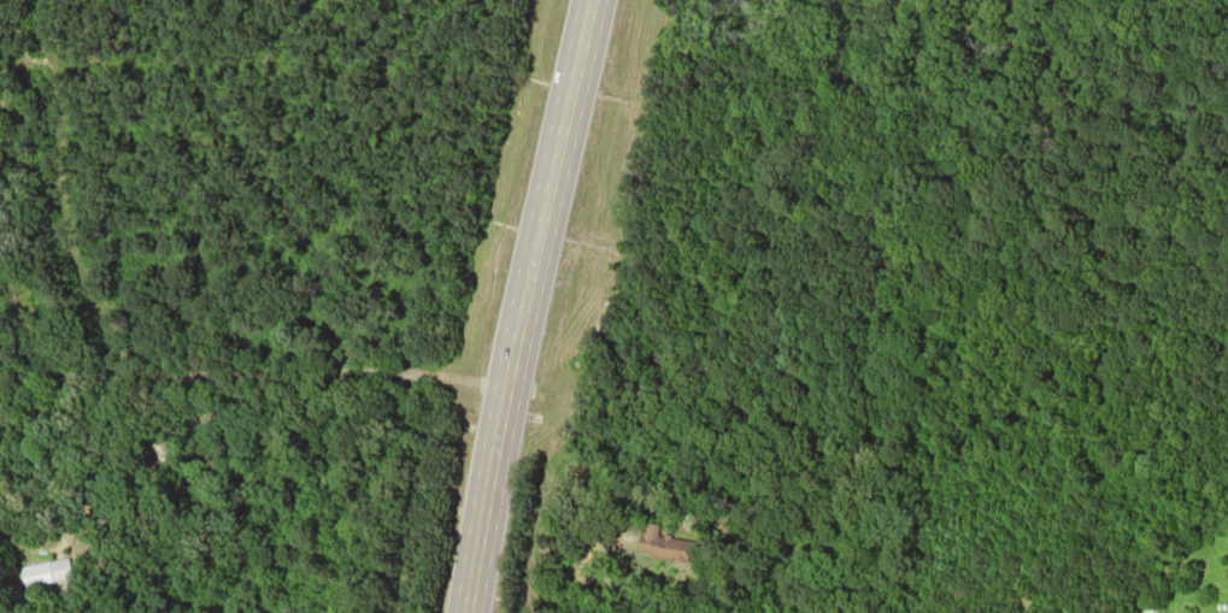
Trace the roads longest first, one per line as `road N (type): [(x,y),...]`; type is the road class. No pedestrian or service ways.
road 1 (trunk): [(461,612),(589,0)]
road 2 (residential): [(61,388),(61,0)]

